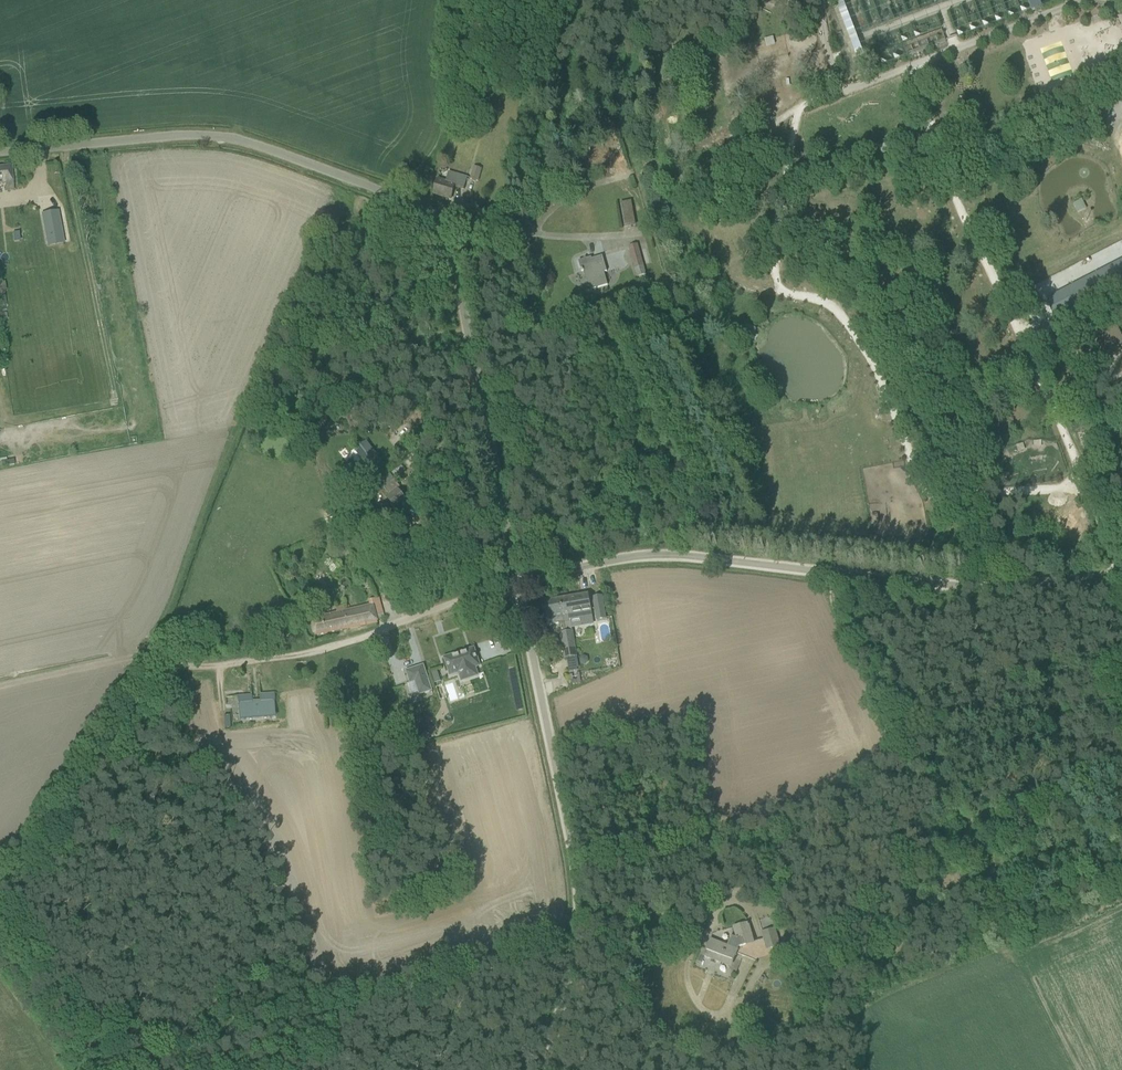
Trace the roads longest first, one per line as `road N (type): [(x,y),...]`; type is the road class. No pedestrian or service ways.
road 1 (residential): [(517,581),(454,251),(439,224),(402,199),(236,140),(206,135),(0,152)]
road 2 (residential): [(548,1069),(581,881),(517,581)]
road 3 (track): [(533,231),(569,197),(765,133),(787,114),(847,88)]
road 4 (track): [(0,690),(134,659),(262,662),(317,653),(334,643)]
road 5 (residential): [(517,581),(650,552),(836,573)]
road 6 (unclassified): [(836,573),(946,585),(1121,575)]
road 7 (residential): [(334,643),(517,581)]

